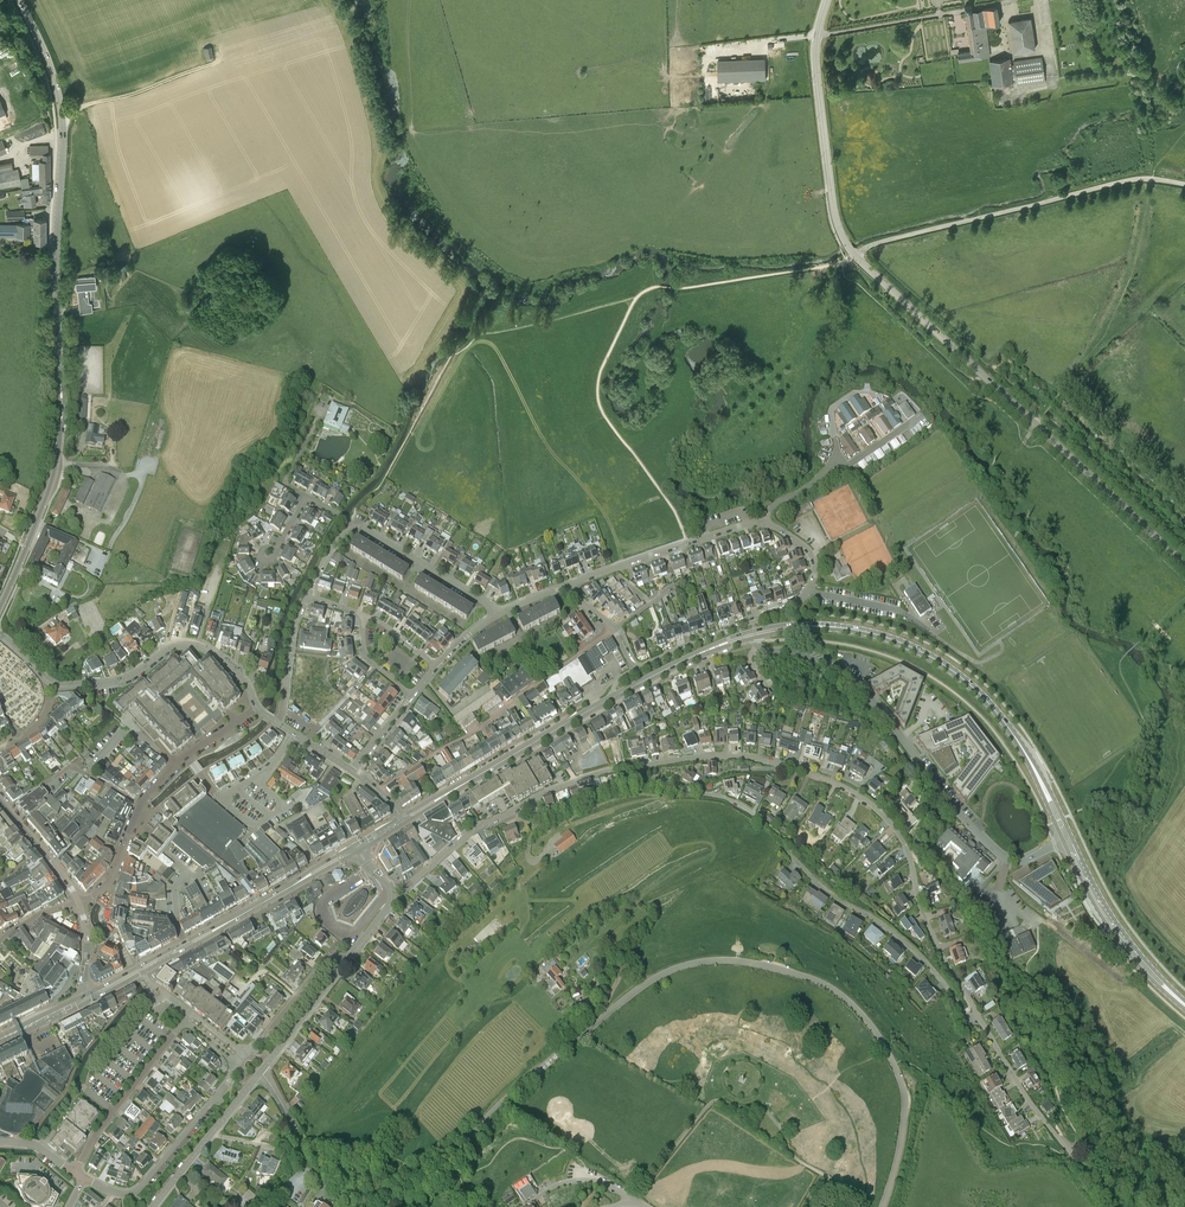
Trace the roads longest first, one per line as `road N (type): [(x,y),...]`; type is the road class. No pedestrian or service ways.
road 1 (unclassified): [(887,1052),(856,1008),(821,983),(746,962),(690,964),(611,1010),(431,1171),(372,1198),(320,1180),(260,1073)]
road 2 (residential): [(977,1015),(921,910),(902,841),(877,809),(841,785),(749,758),(692,758),(601,772),(528,802)]
road 3 (secondary): [(1184,564),(855,255)]
road 4 (secondary): [(61,378),(63,125),(51,67),(20,0)]
road 5 (unclassified): [(855,255),(876,243),(1126,181),(1184,184)]
road 6 (unclassified): [(758,646),(809,657),(855,686),(958,813),(1008,860)]
road 7 (unclassified): [(256,707),(242,678),(198,645),(168,648),(121,680),(59,686),(0,635)]
road 8 (residential): [(379,792),(615,630)]
road 9 (residential): [(764,523),(813,557),(804,598),(639,667)]
road 10 (secondary): [(855,255),(834,210),(819,86),(817,43),(828,0)]
road 11 (residential): [(977,1015),(965,1016),(915,951),(825,891),(787,852)]
road 12 (residential): [(528,802),(542,811),(619,787),(676,786),(735,801),(757,820)]
road 13 (unclassified): [(1116,1206),(1032,1105),(977,1015)]
road 14 (primary): [(1014,736),(938,661),(886,637),(836,627)]
road 15 (primary): [(1064,841),(1114,936),(1184,1010)]
road 16 (residential): [(570,585),(764,523)]
road 17 (primary): [(1184,1001),(1120,928),(1072,838)]
road 18 (secondary): [(0,607),(51,484),(61,426)]
road 19 (unclassified): [(75,1172),(184,1020)]
road 20 (unclassified): [(79,902),(109,882),(140,806),(187,757)]
road 21 (track): [(63,125),(84,105),(213,62),(213,44)]
road 22 (unclassified): [(152,1206),(260,1073)]
road 23 (unclassified): [(133,1193),(231,1079),(238,1061)]
road 24 (primary): [(90,1002),(237,918)]
road 25 (primary): [(468,782),(614,697)]
road 26 (primary): [(237,918),(87,994)]
road 27 (residential): [(498,613),(355,526)]
road 28 (primary): [(836,627),(767,627),(693,656)]
road 29 (unclassified): [(882,1206),(904,1108),(893,1064)]
road 30 (residential): [(412,882),(468,833),(528,802)]
road 31 (unclassified): [(245,1054),(321,967),(343,965)]
road 32 (unclassified): [(260,1073),(343,965)]
road 33 (secondary): [(79,902),(0,800)]

